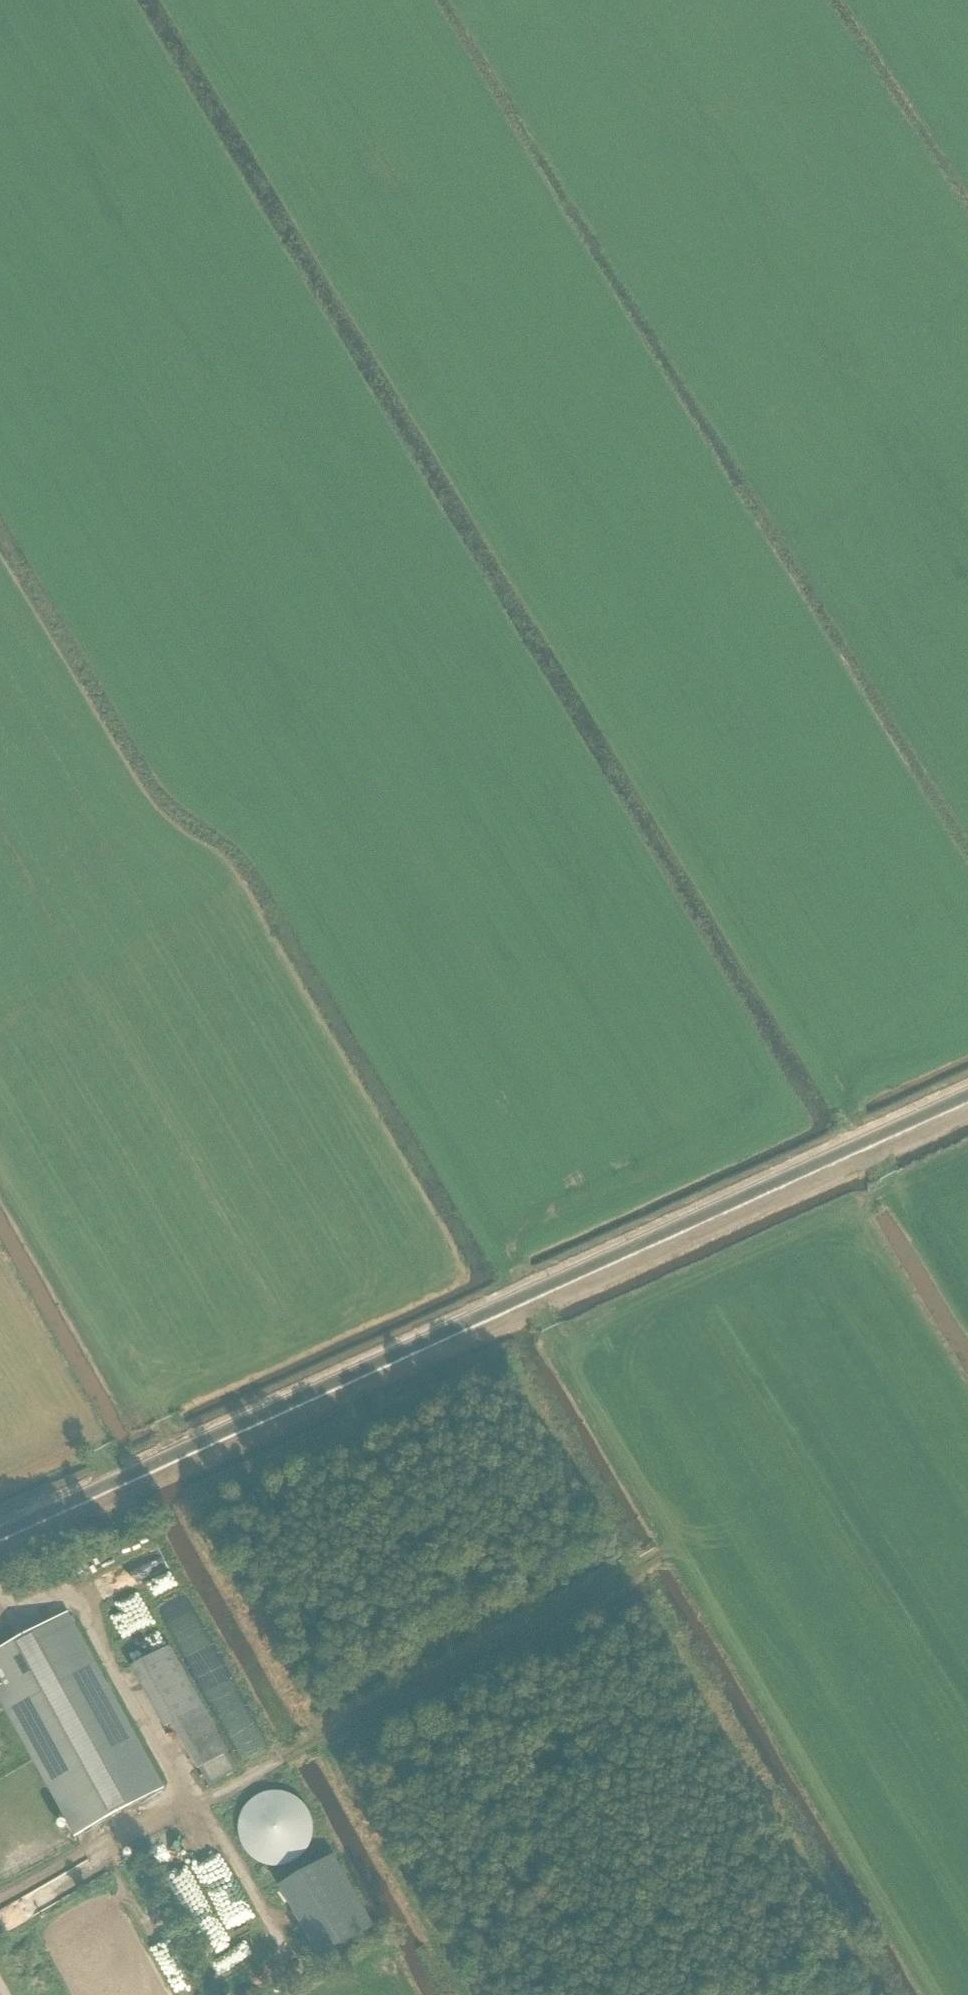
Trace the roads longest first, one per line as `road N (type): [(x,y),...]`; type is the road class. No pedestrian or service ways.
road 1 (unclassified): [(0,1533),(967,1095)]

